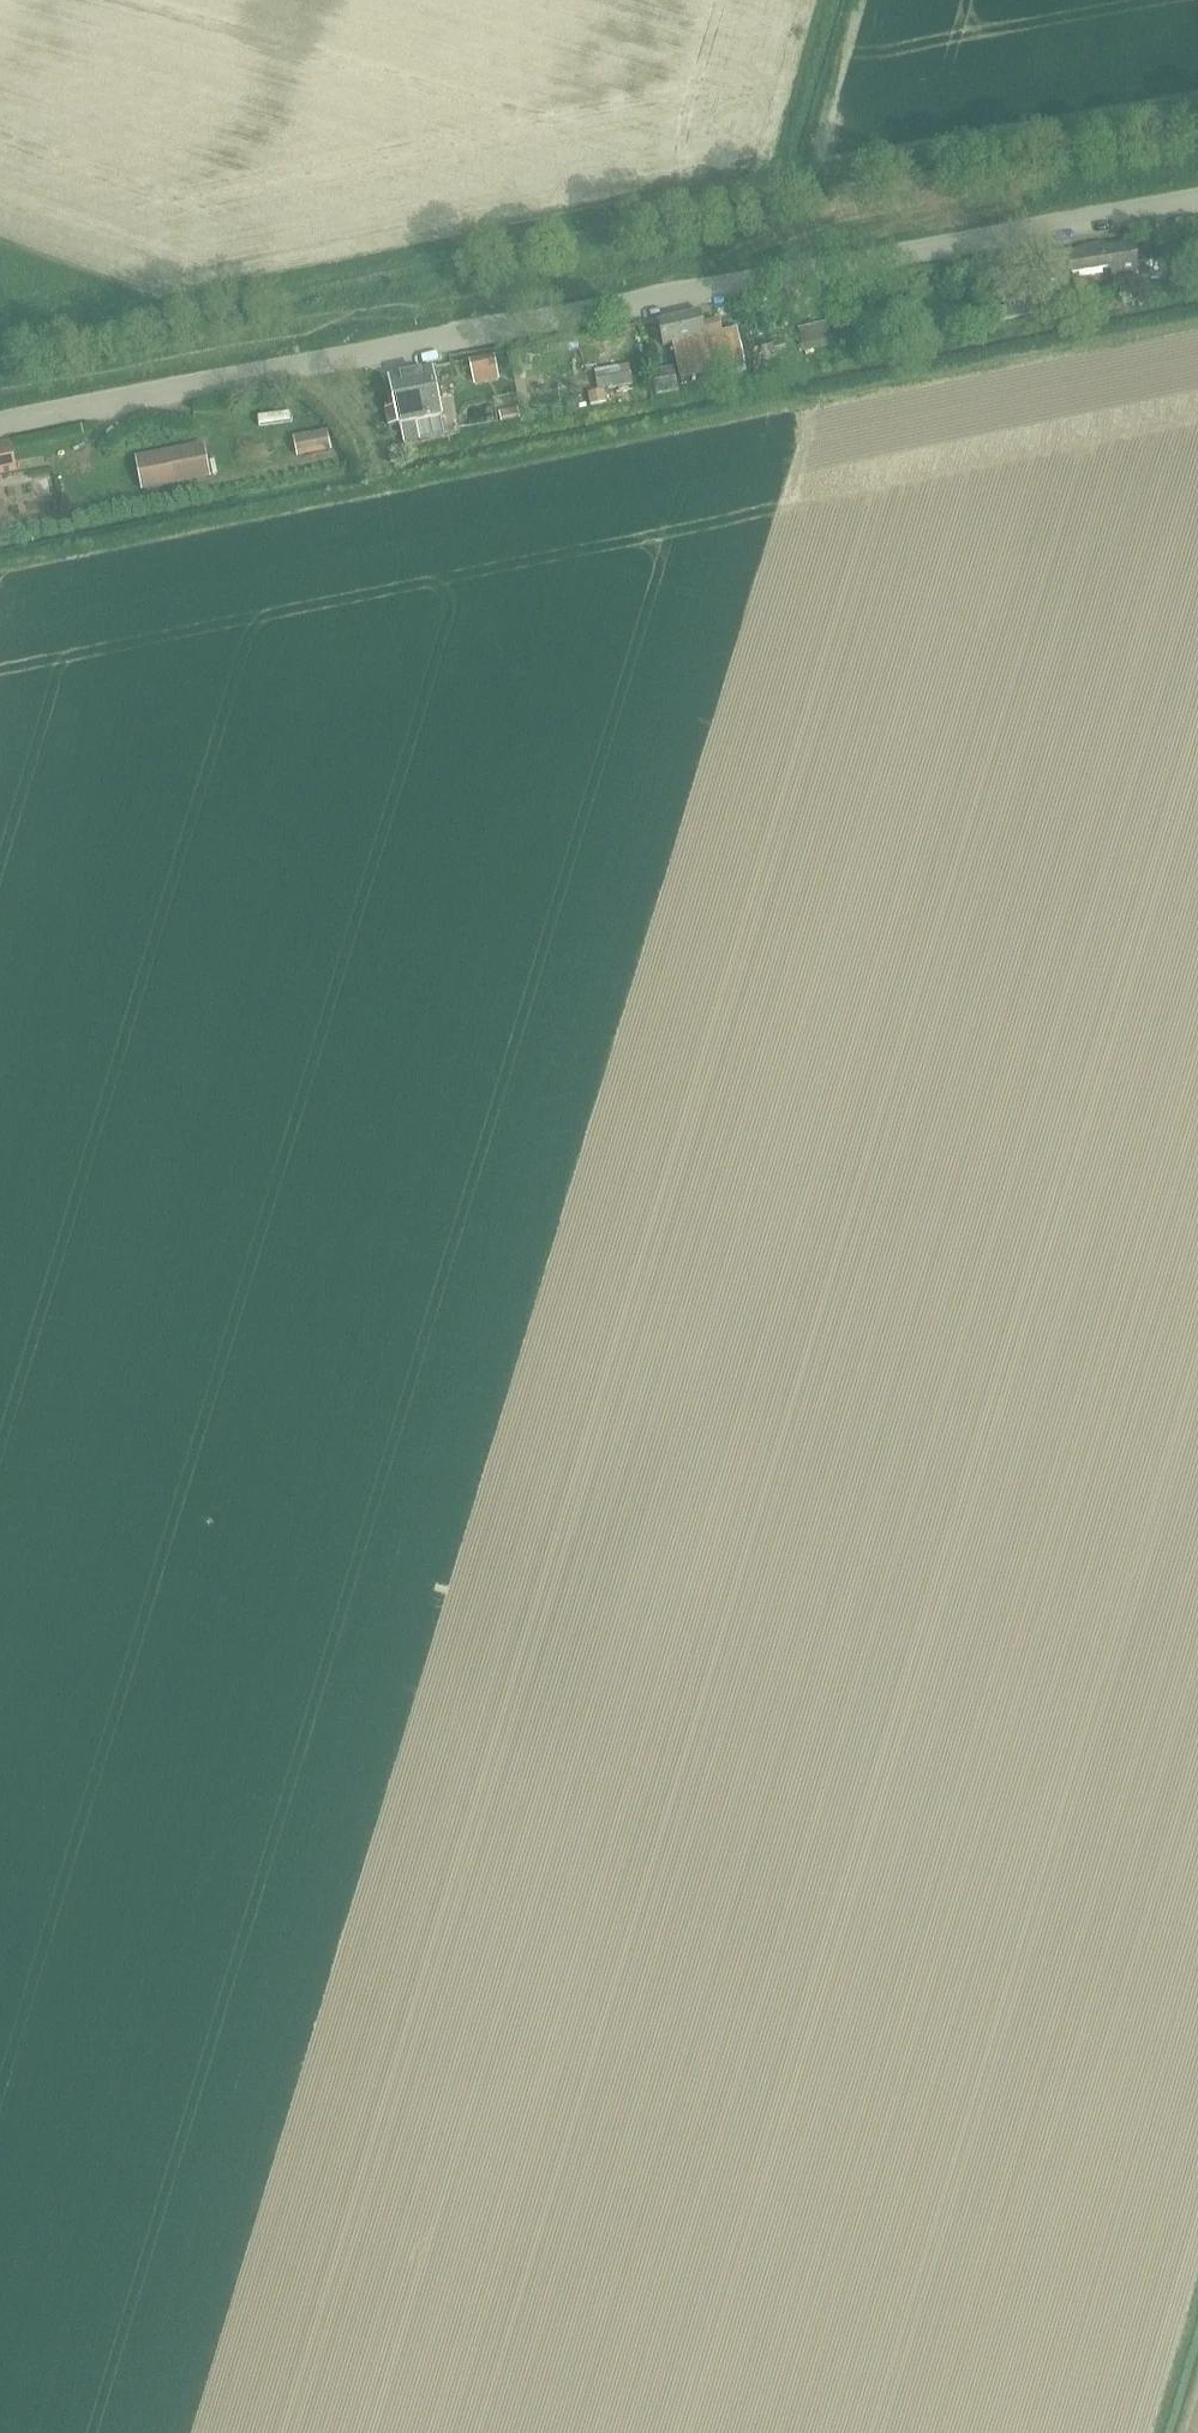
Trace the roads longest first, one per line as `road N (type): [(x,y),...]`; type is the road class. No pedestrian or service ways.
road 1 (unclassified): [(0,427),(1197,201)]
road 2 (track): [(307,367),(366,433),(387,487)]

